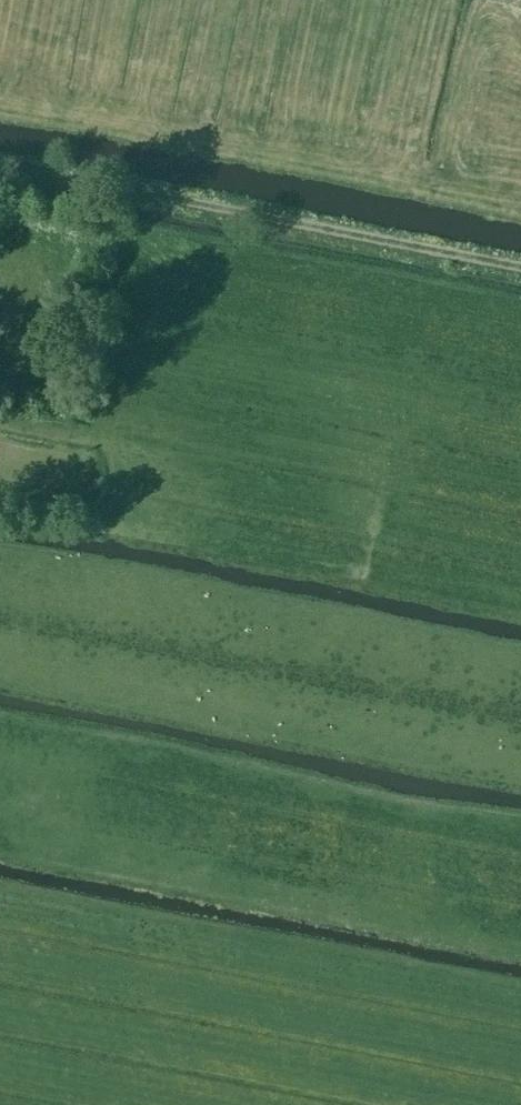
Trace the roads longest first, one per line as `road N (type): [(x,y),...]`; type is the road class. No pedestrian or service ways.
road 1 (track): [(0,166),(520,265)]

